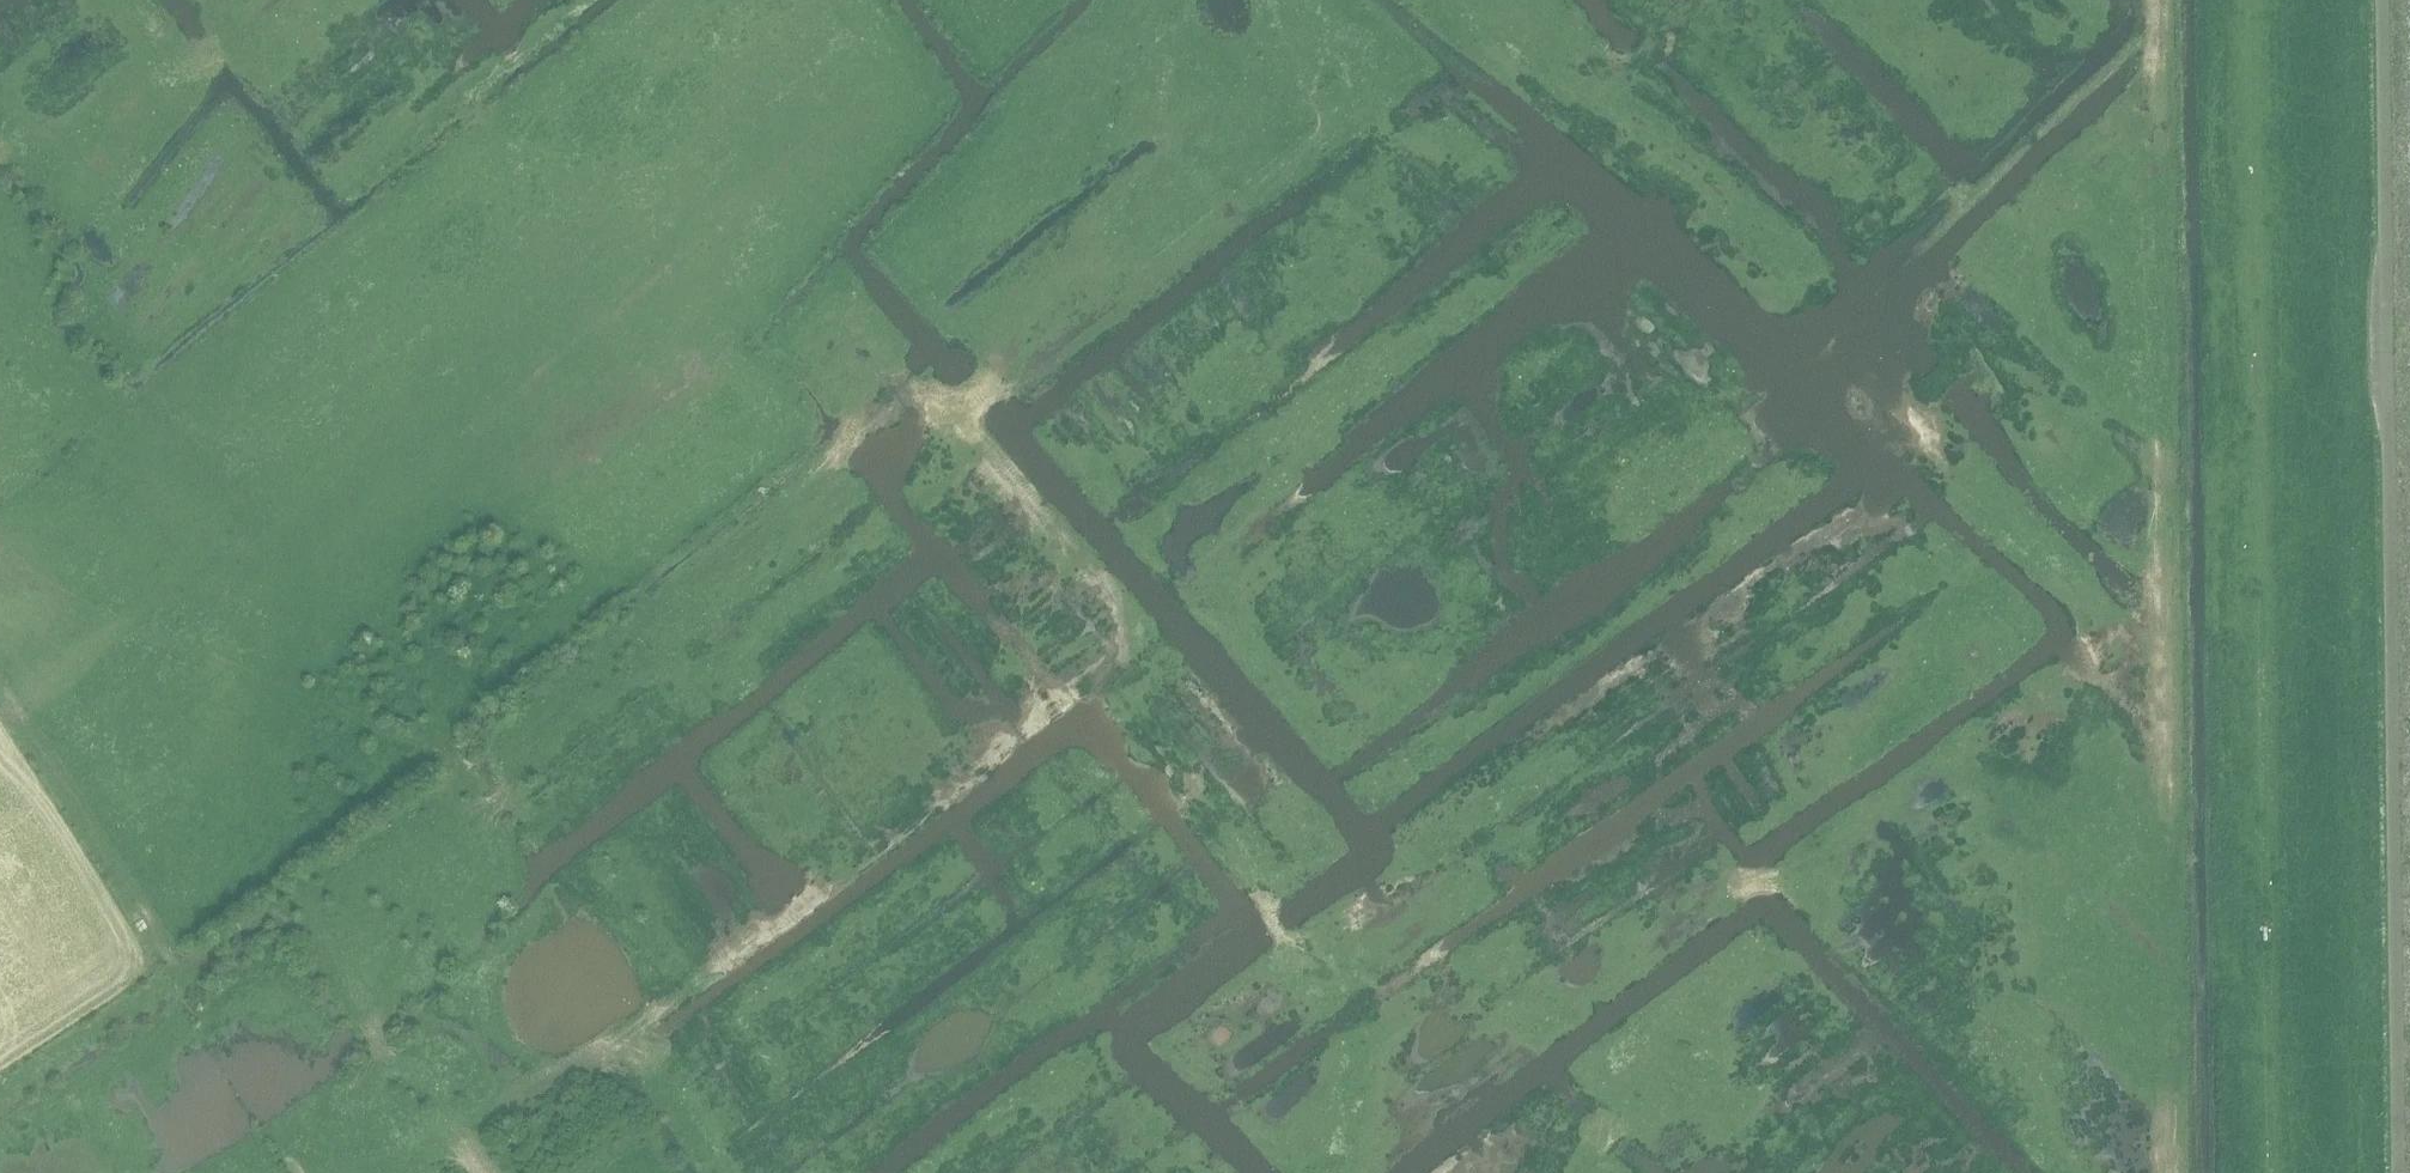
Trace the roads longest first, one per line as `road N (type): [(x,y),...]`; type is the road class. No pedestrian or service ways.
road 1 (track): [(2240,0),(2239,1172)]

